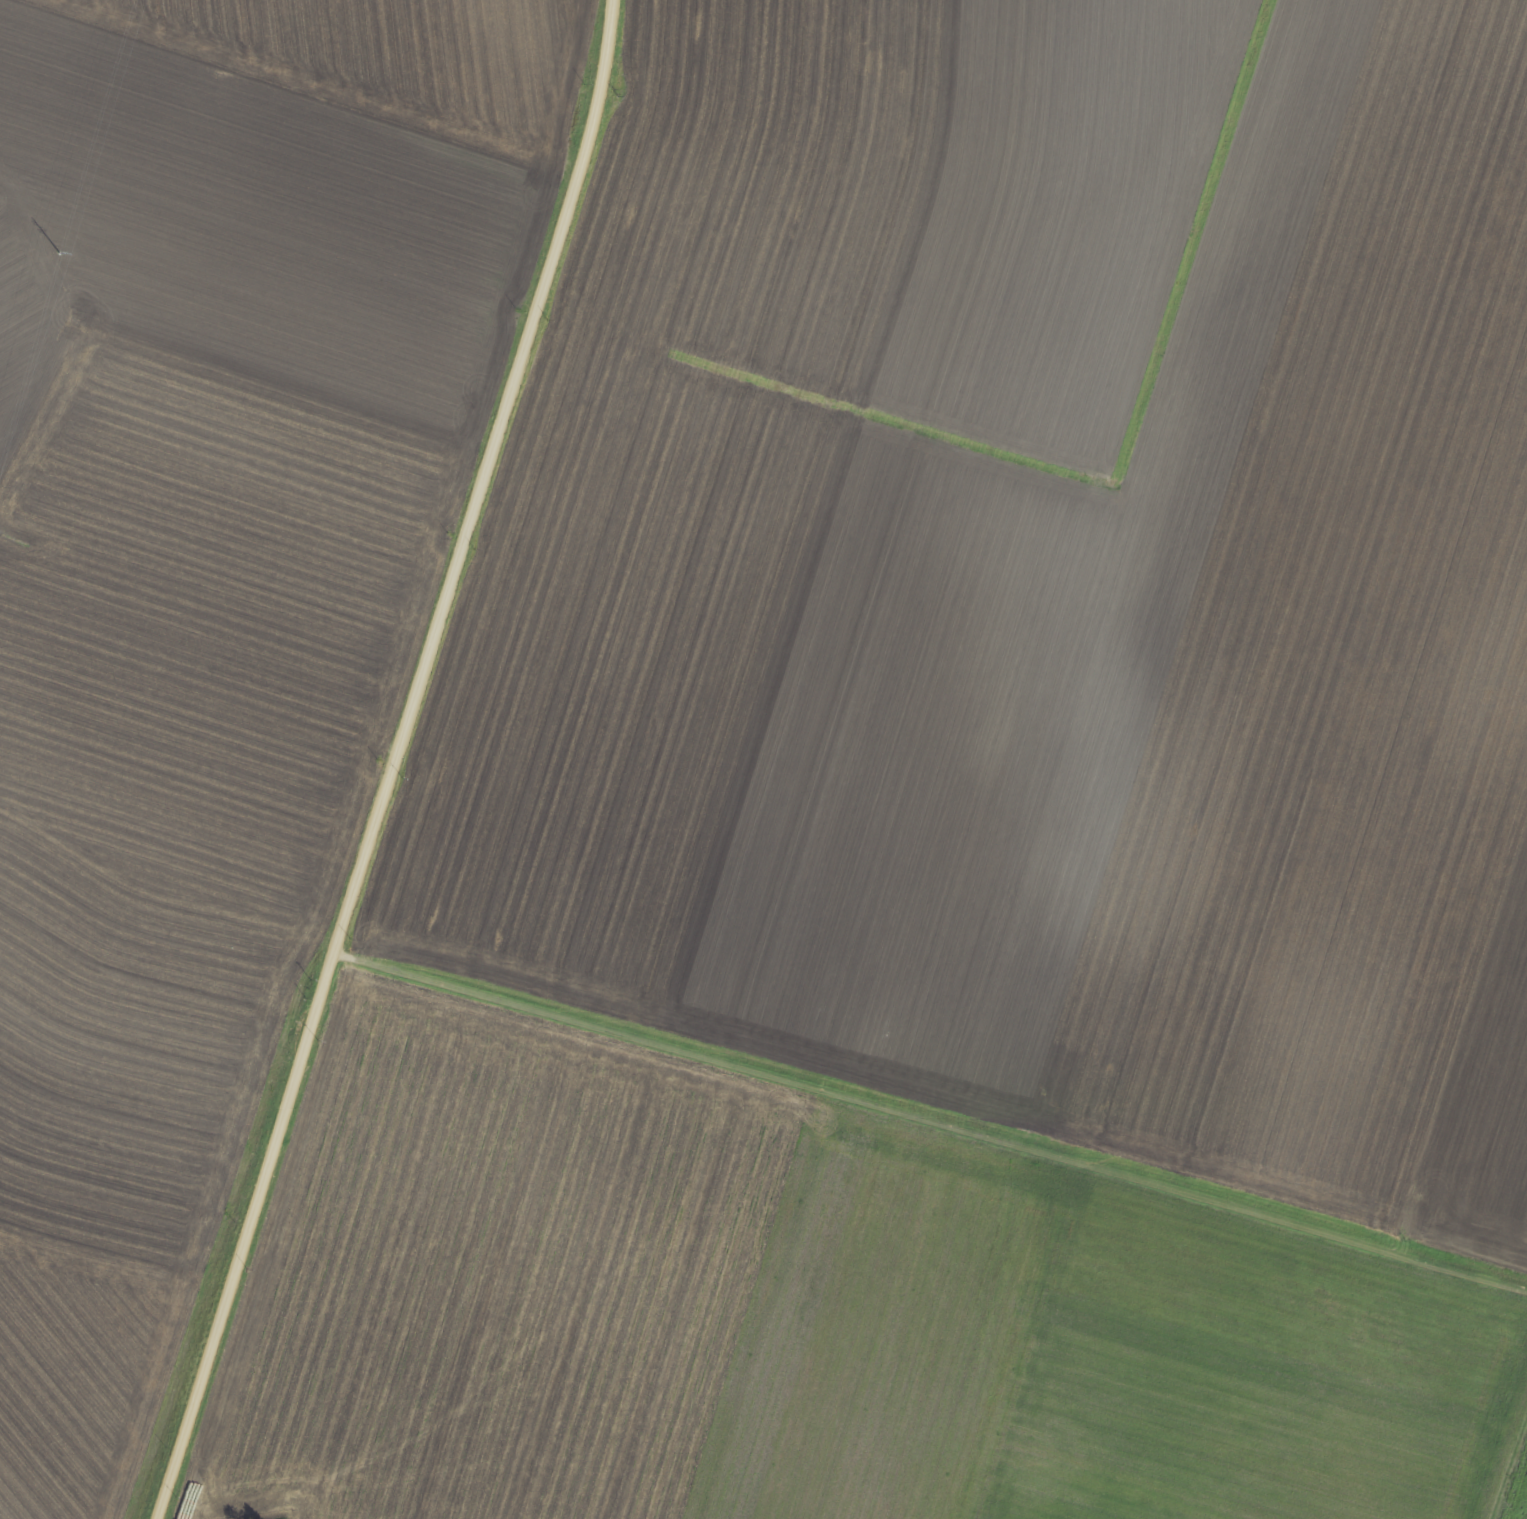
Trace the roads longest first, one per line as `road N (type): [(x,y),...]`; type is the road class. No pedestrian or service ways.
road 1 (residential): [(156,1518),(586,147),(613,0)]

